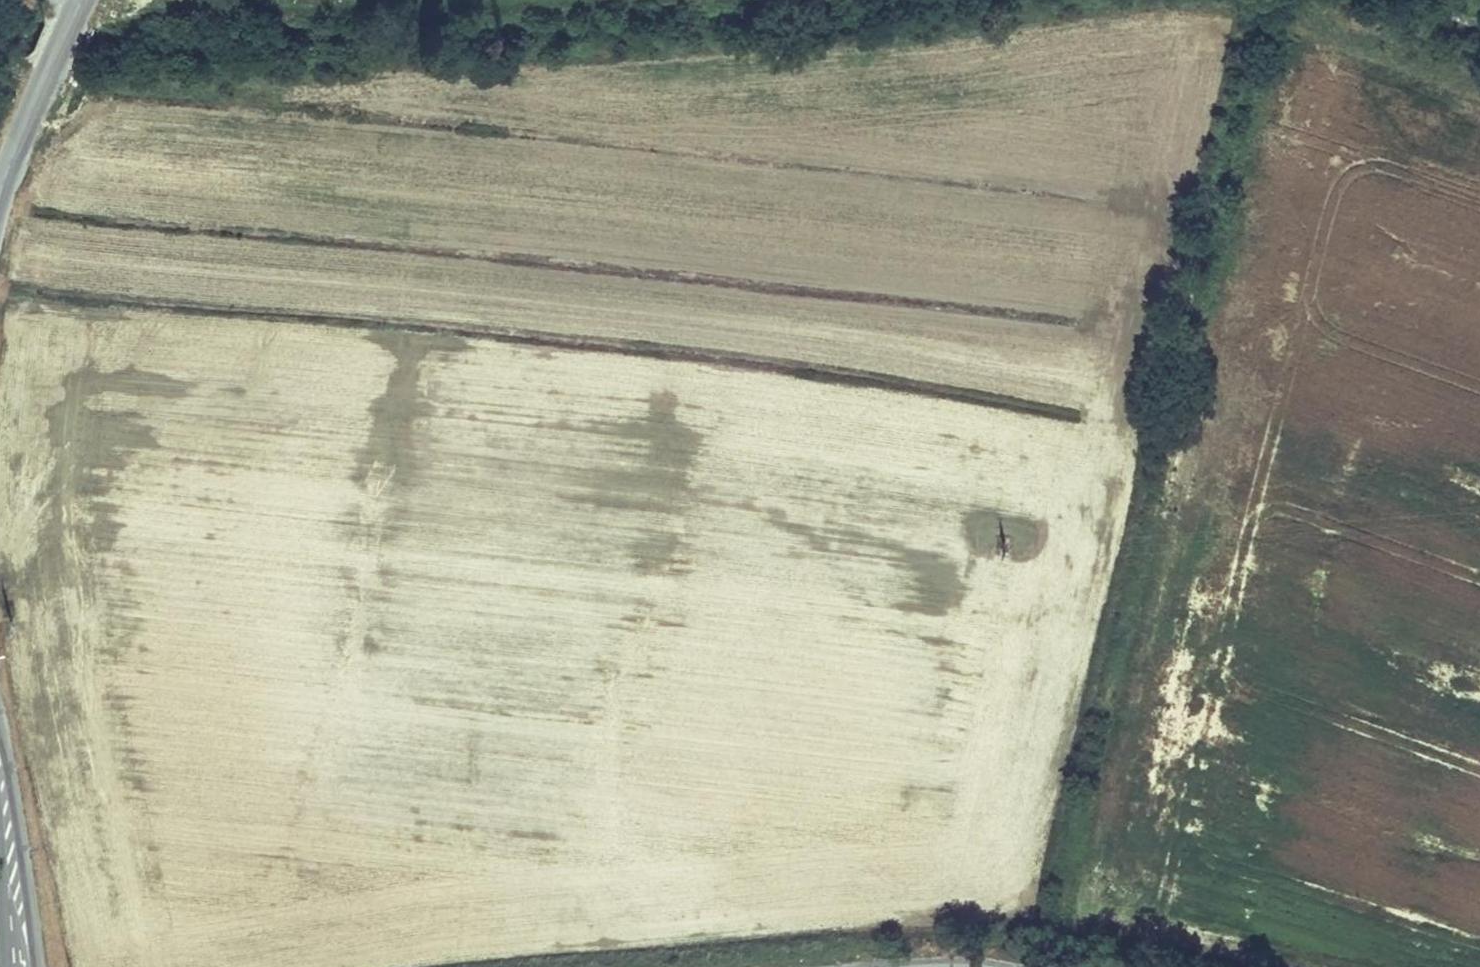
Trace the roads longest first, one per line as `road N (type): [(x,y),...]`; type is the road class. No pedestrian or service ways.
road 1 (tertiary): [(81,0),(0,192)]
road 2 (tertiary): [(0,780),(22,966)]

